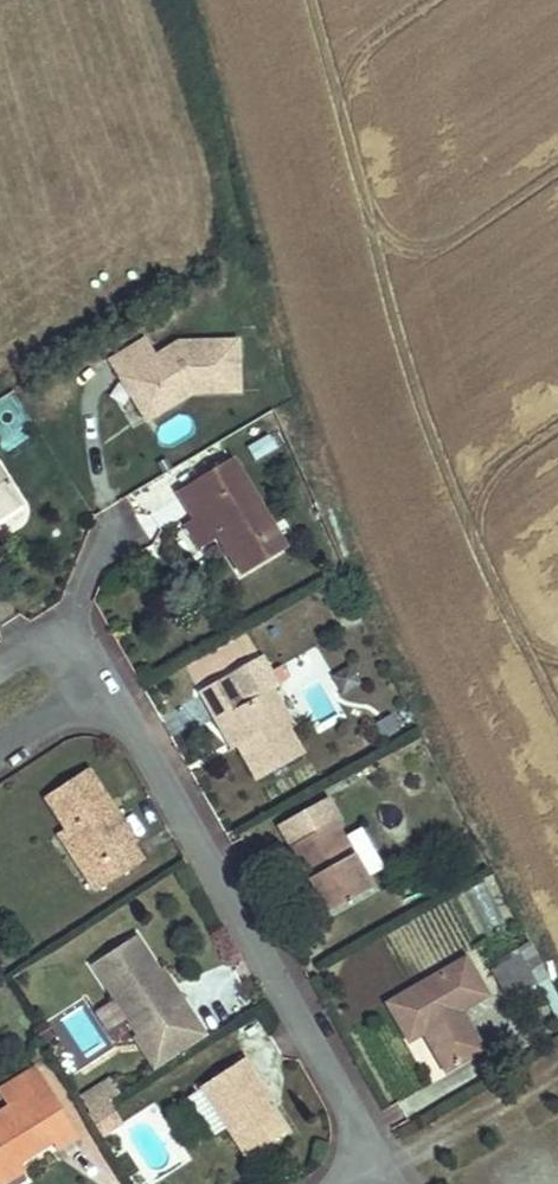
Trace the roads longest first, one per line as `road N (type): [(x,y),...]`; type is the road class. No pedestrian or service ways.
road 1 (residential): [(374,1182),(371,1147),(103,691)]
road 2 (residential): [(103,691),(67,631),(42,630),(0,655)]

